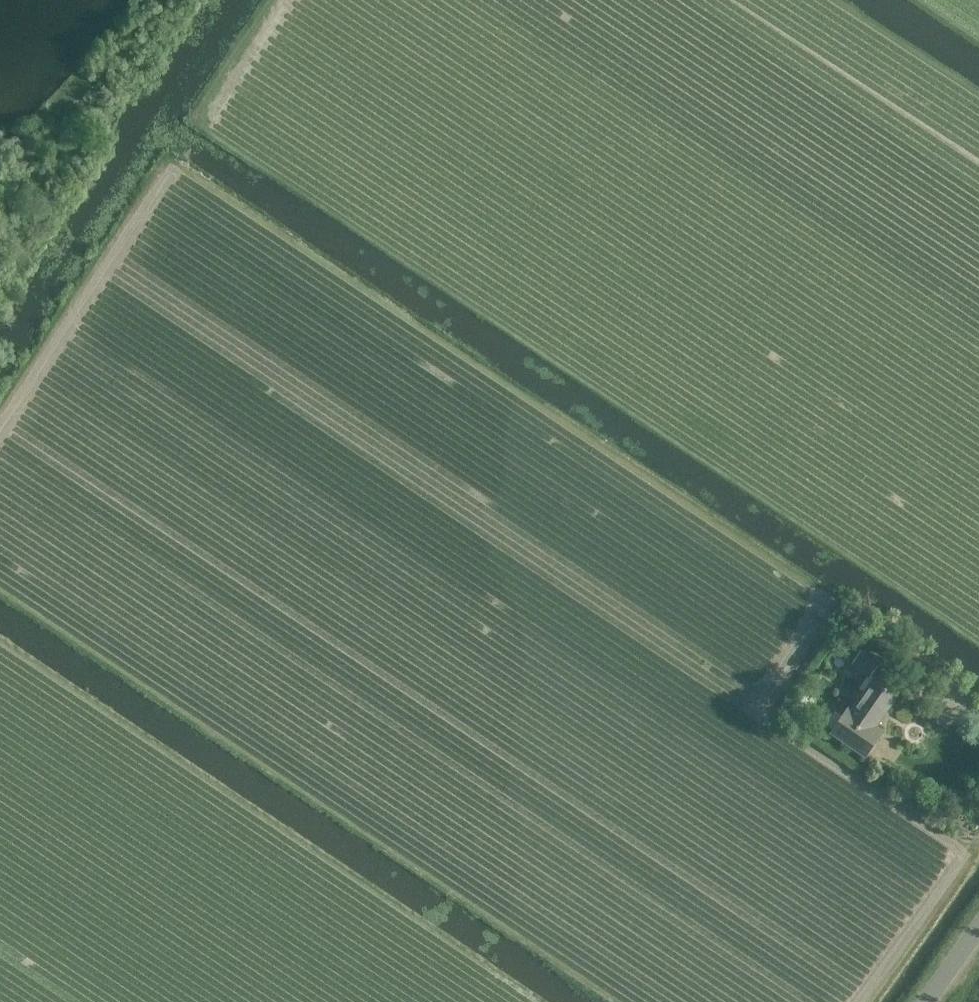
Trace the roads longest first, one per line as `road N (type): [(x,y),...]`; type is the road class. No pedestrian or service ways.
road 1 (track): [(978,101),(822,0)]
road 2 (track): [(284,0),(205,117)]

